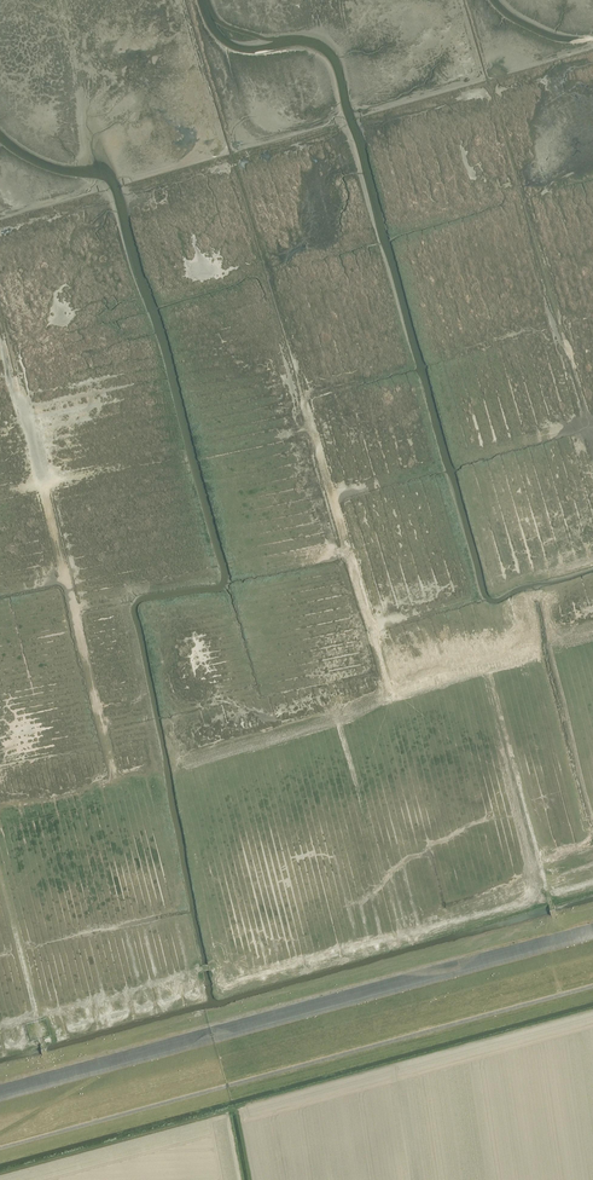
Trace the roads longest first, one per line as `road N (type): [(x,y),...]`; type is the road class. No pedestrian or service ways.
road 1 (track): [(0,1099),(592,936)]
road 2 (track): [(0,1135),(102,1071)]

